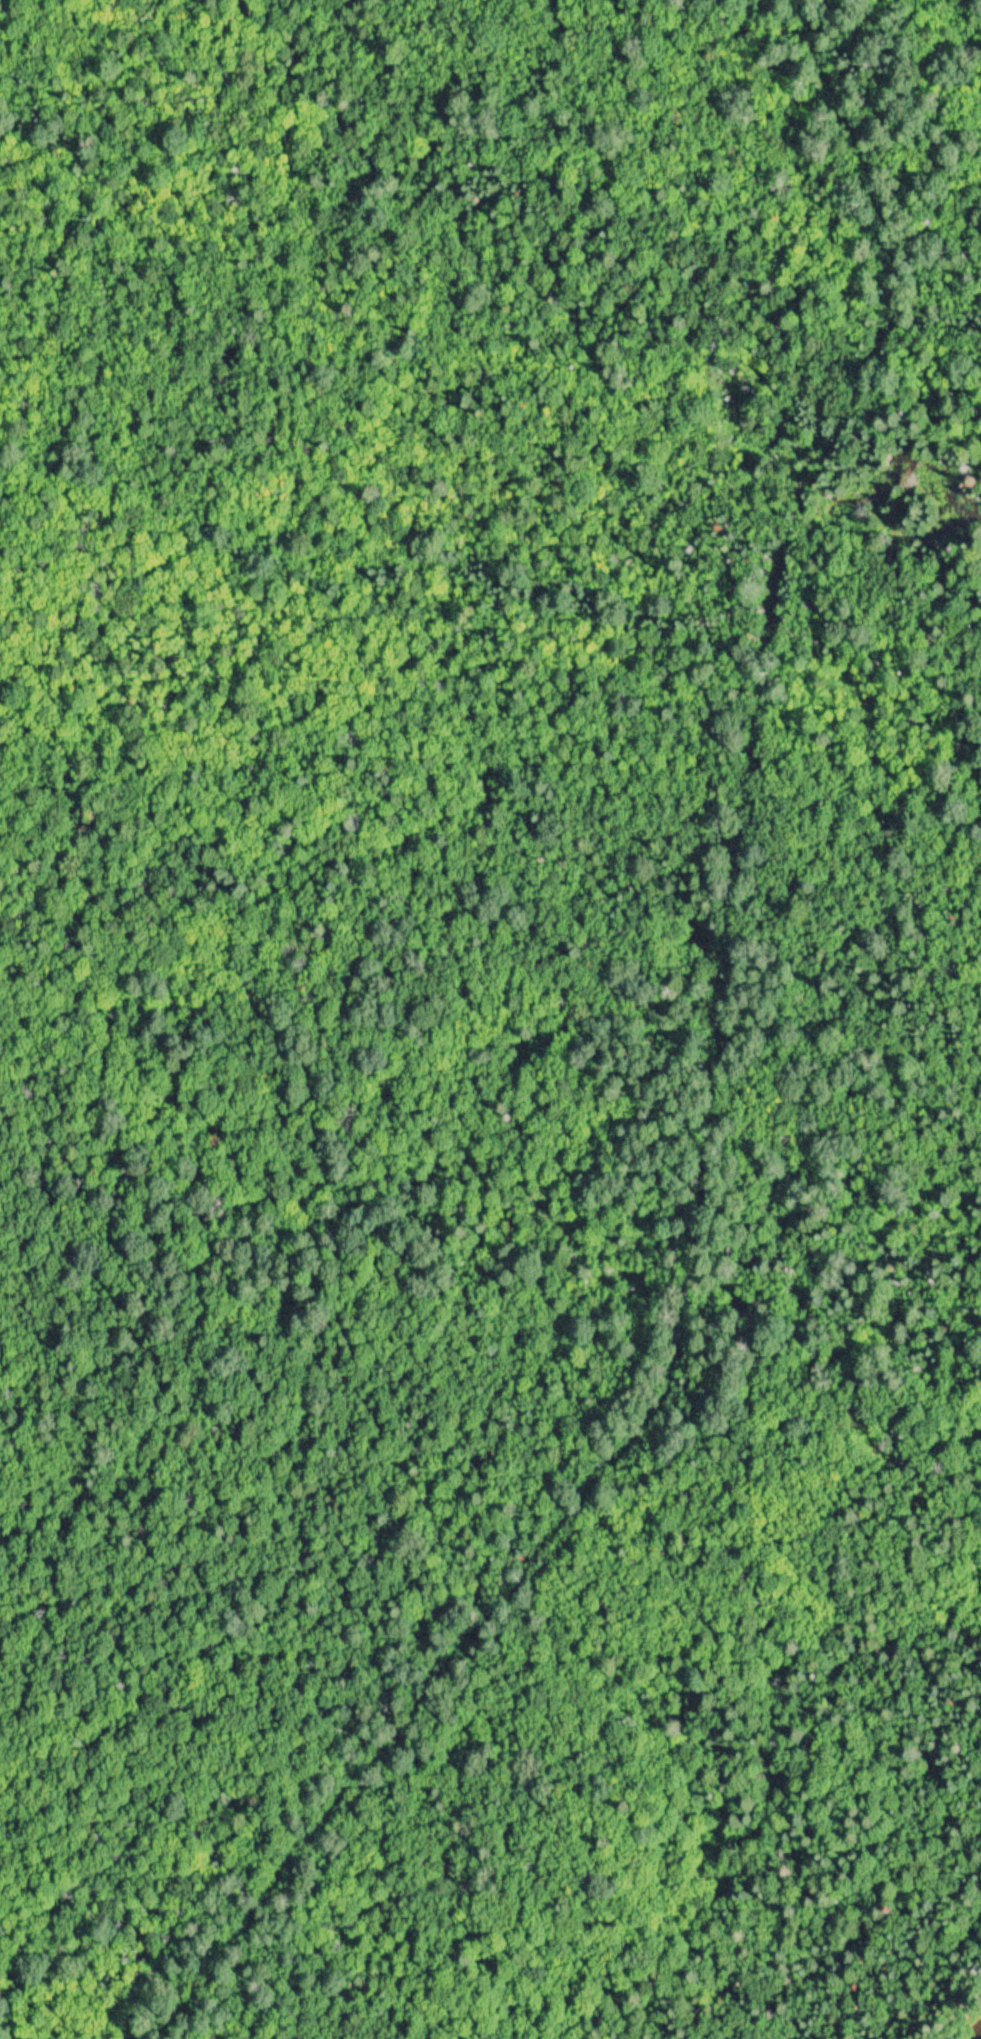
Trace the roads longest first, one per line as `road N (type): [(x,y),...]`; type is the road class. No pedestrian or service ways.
road 1 (residential): [(98,2038),(474,1622),(678,1324),(734,1150),(821,610),(902,299),(889,162),(840,0)]
road 2 (residential): [(980,1890),(807,2038)]

